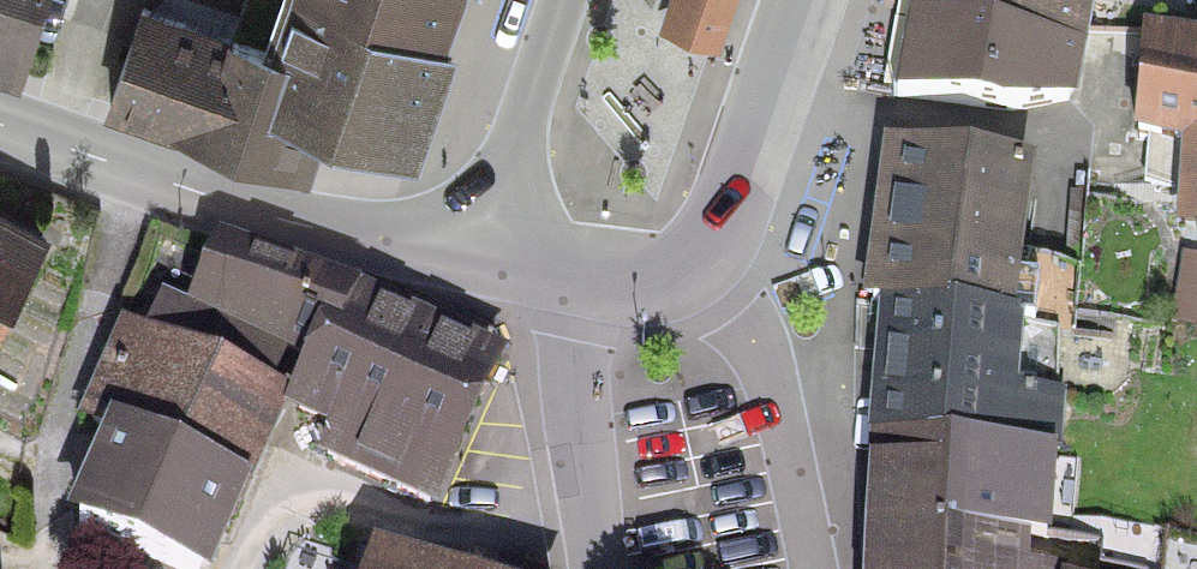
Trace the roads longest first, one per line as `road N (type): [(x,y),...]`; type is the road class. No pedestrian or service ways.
road 1 (secondary): [(504,256),(336,229),(144,176),(0,124)]
road 2 (residential): [(815,568),(768,366),(700,258)]
road 3 (residential): [(583,267),(576,403),(598,568)]
road 4 (secondary): [(700,258),(736,199),(810,0)]
road 5 (secondary): [(564,0),(527,112),(504,256)]

